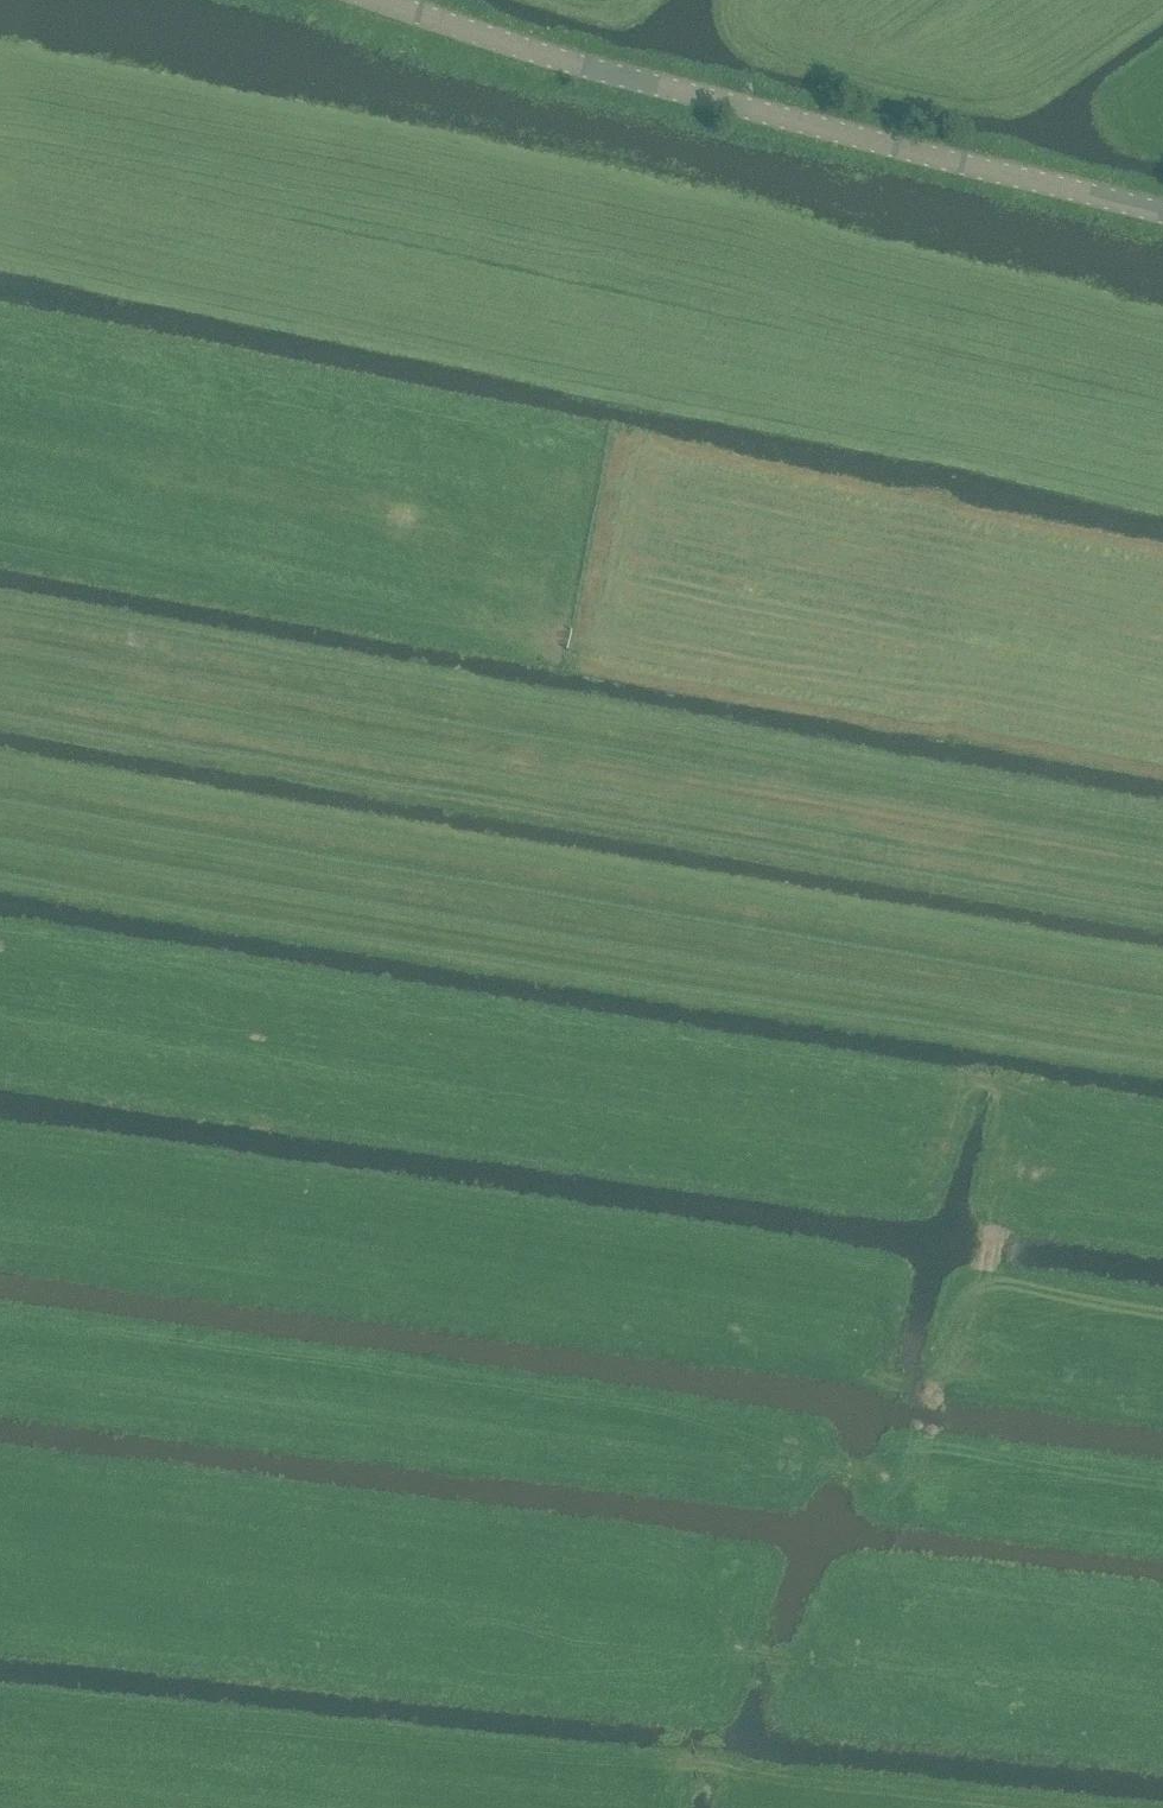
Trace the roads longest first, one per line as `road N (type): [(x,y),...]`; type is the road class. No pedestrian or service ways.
road 1 (tertiary): [(386,0),(748,111),(1162,214)]

